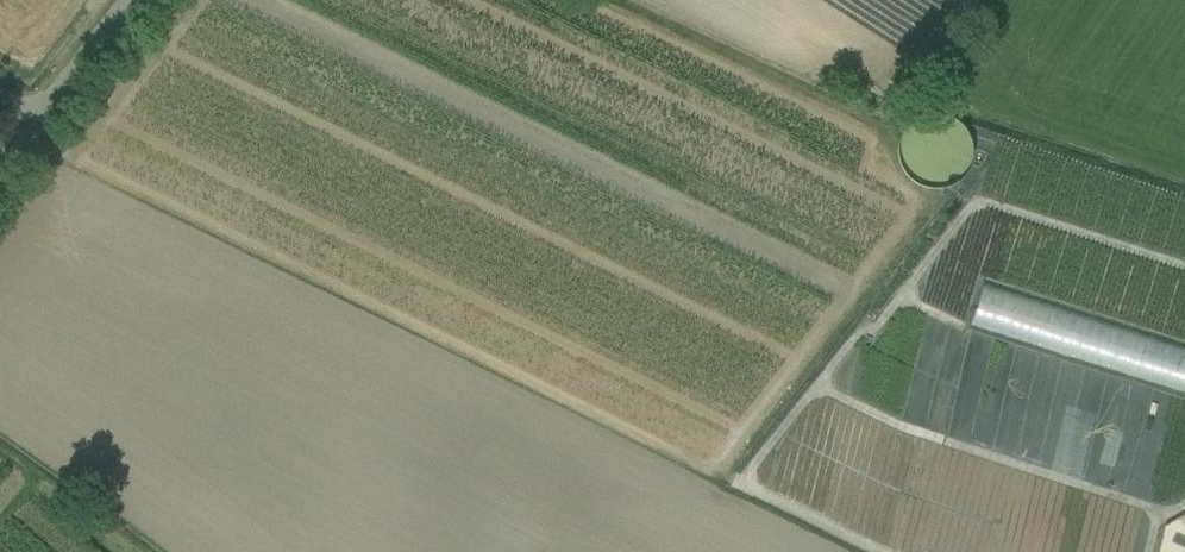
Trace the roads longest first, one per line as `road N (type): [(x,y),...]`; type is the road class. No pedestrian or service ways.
road 1 (unclassified): [(29,128),(127,0)]

